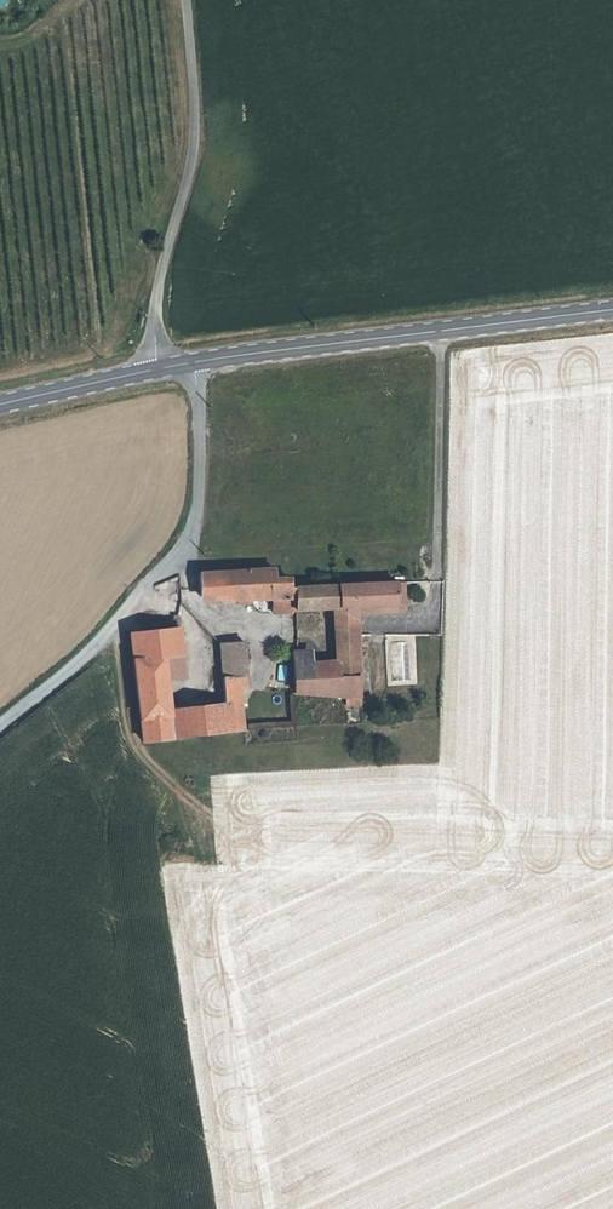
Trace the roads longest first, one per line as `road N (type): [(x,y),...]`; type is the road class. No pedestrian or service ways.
road 1 (secondary): [(155,369),(612,310)]
road 2 (track): [(0,727),(92,649),(189,536),(199,474),(197,362)]
road 3 (unclassified): [(155,369),(159,280),(191,155),(183,0)]
road 4 (secondary): [(0,405),(155,369)]

